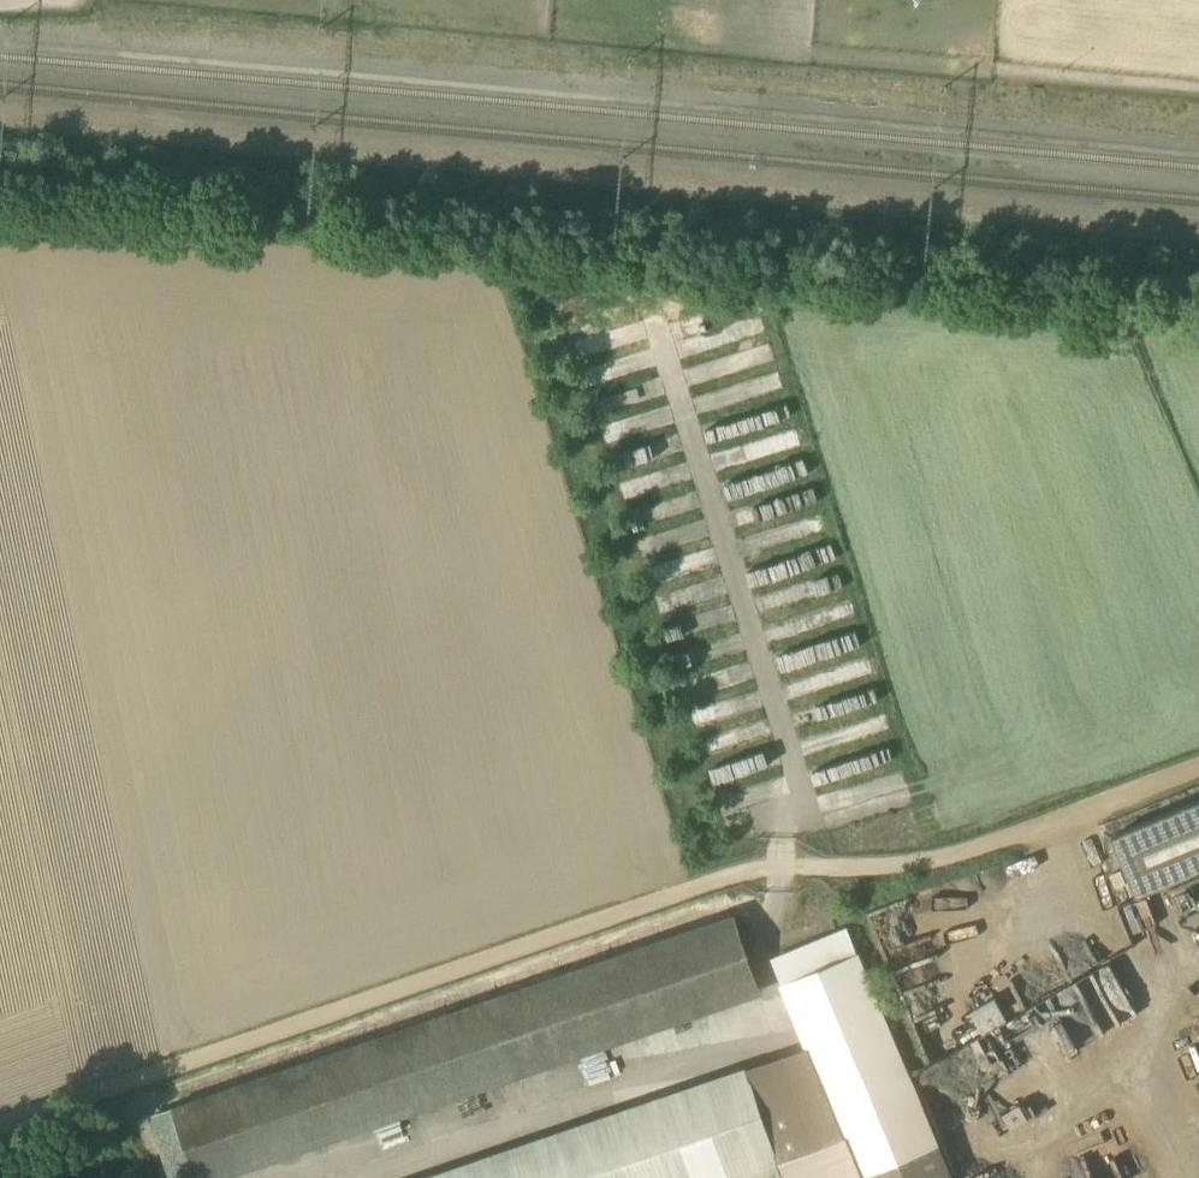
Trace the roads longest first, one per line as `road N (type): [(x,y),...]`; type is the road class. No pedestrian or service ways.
road 1 (track): [(701,899),(0,1143)]
road 2 (unclassified): [(701,899),(863,883),(1026,842),(1198,771)]

